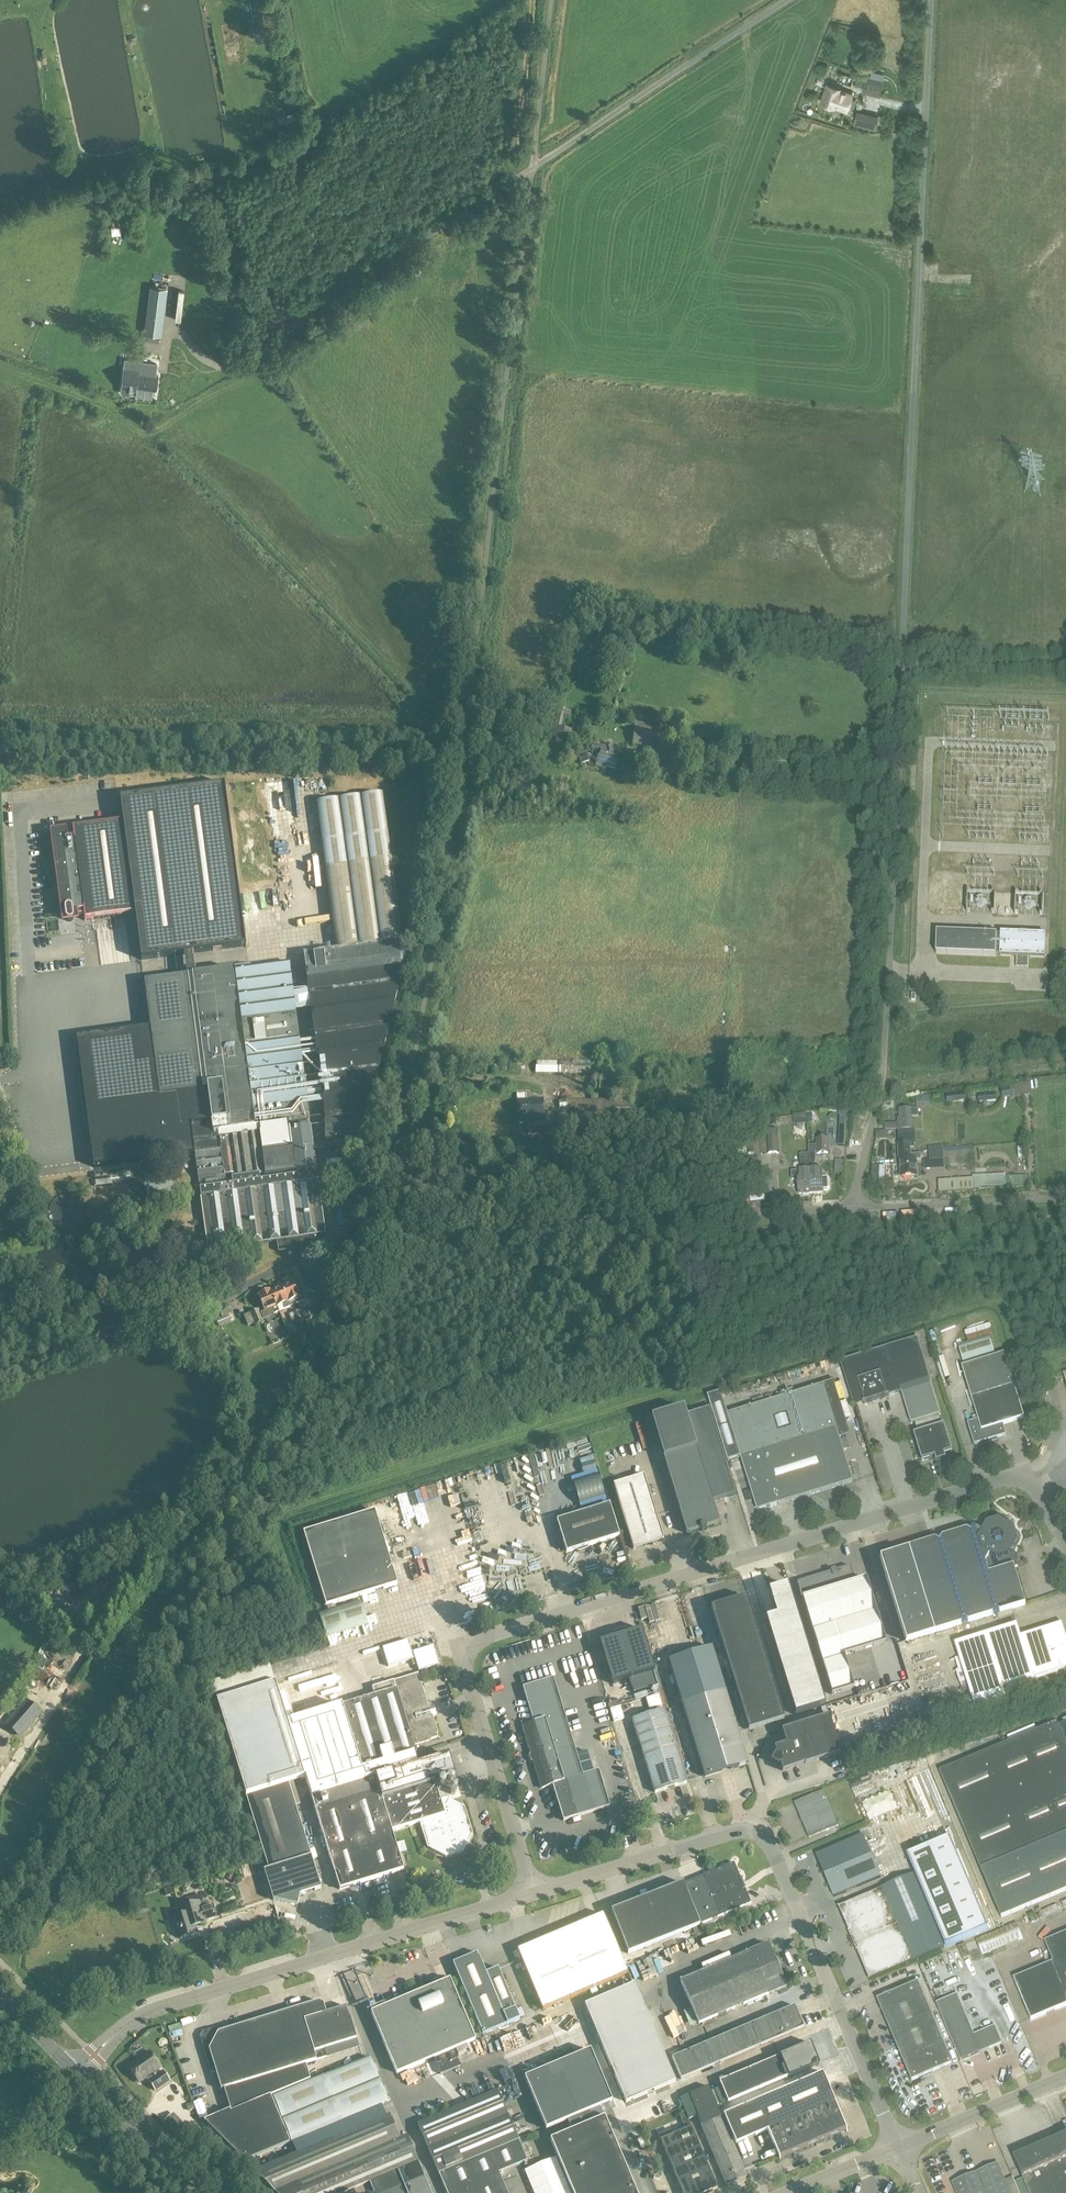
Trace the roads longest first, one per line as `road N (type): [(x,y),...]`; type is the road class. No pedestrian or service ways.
road 1 (unclassified): [(850,1208),(882,1077),(885,1029),(931,0)]
road 2 (unclassified): [(534,1892),(467,1676),(466,1660),(486,1636),(1005,1476),(1033,1486),(1065,1543)]
road 3 (unclassified): [(0,1381),(74,1346),(196,1310),(337,1241),(850,1208)]
road 4 (unclassified): [(228,370),(787,0)]
road 5 (unclassified): [(534,1892),(734,1831),(764,1838),(897,2146)]
road 6 (unclassified): [(75,2072),(125,2026),(166,2004),(534,1892)]
road 7 (unclassified): [(850,1208),(1065,1196)]
road 8 (track): [(1065,1061),(880,1085)]
road 9 (unclassified): [(897,2146),(1065,2076)]
road 10 (secondary): [(194,2192),(75,2072)]

